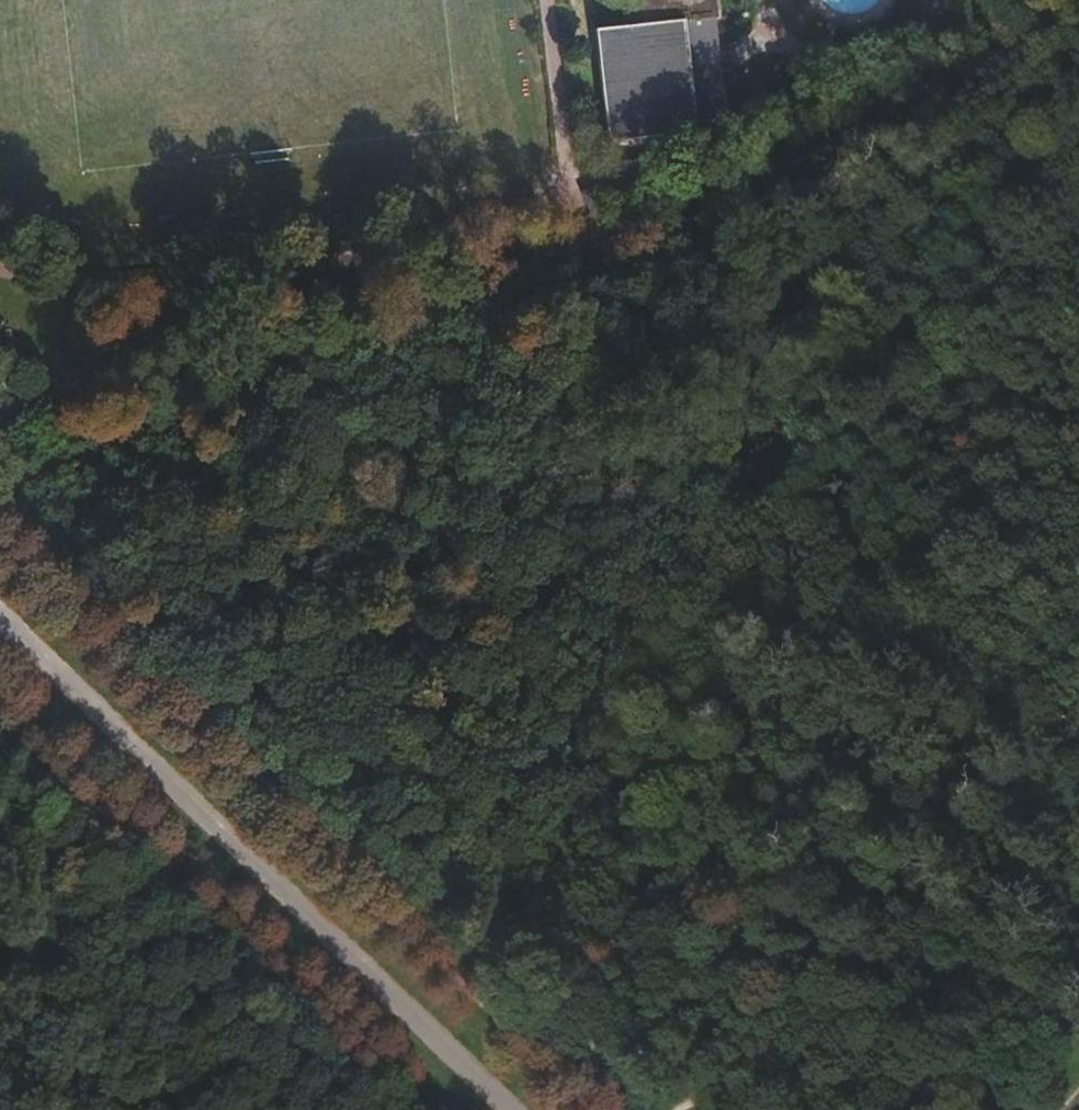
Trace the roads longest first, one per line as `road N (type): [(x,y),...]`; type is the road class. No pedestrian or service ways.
road 1 (track): [(1078,27),(0,478)]
road 2 (track): [(703,1109),(866,1015),(1078,832)]

